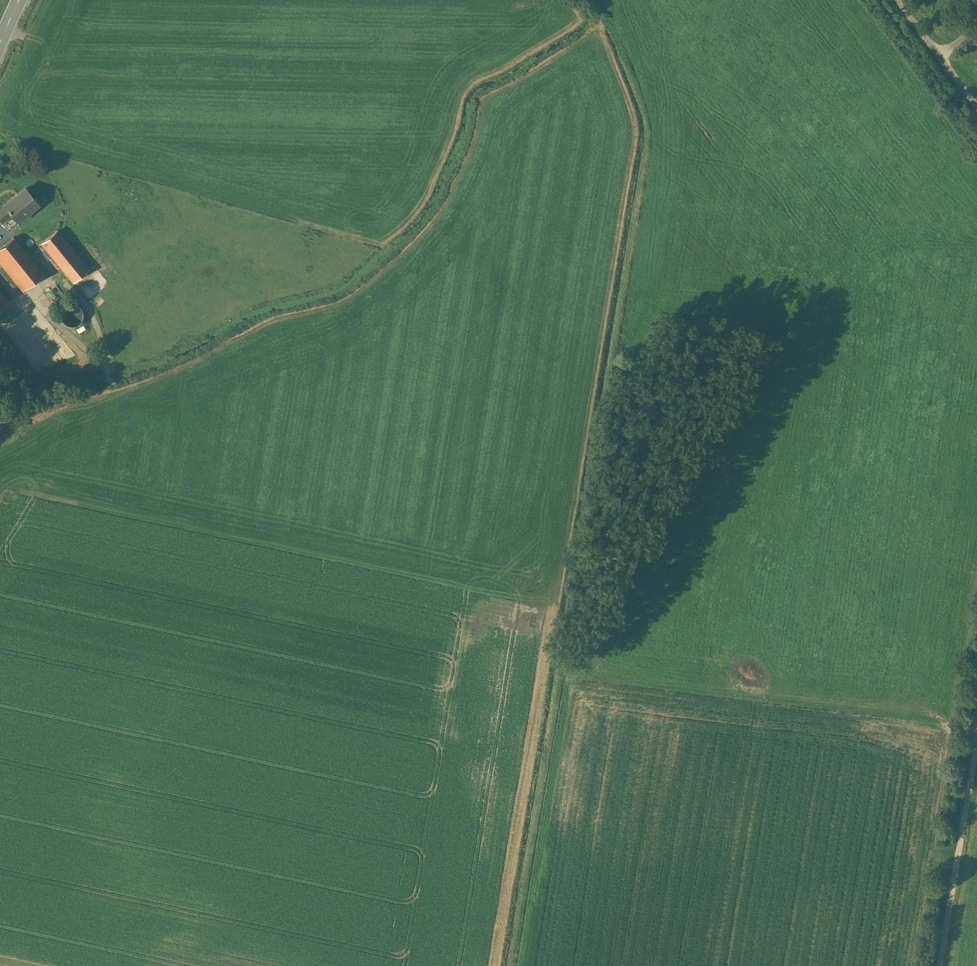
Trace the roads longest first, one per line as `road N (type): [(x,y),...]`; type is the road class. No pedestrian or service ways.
road 1 (unclassified): [(976,740),(940,965)]
road 2 (track): [(23,303),(100,363),(117,393)]

